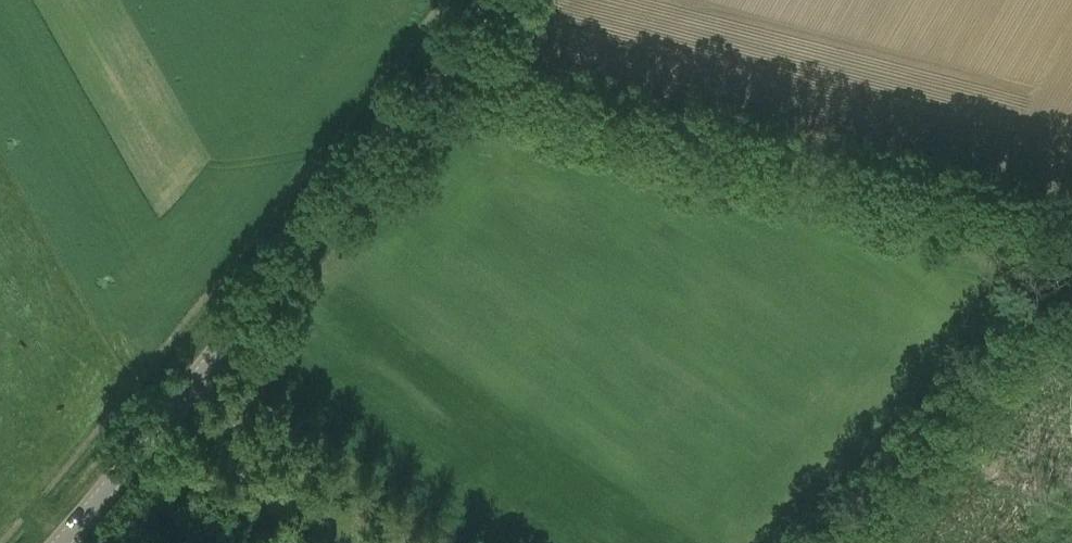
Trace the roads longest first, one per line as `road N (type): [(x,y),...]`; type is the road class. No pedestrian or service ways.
road 1 (tertiary): [(61,542),(502,0)]
road 2 (track): [(1071,253),(820,542)]

